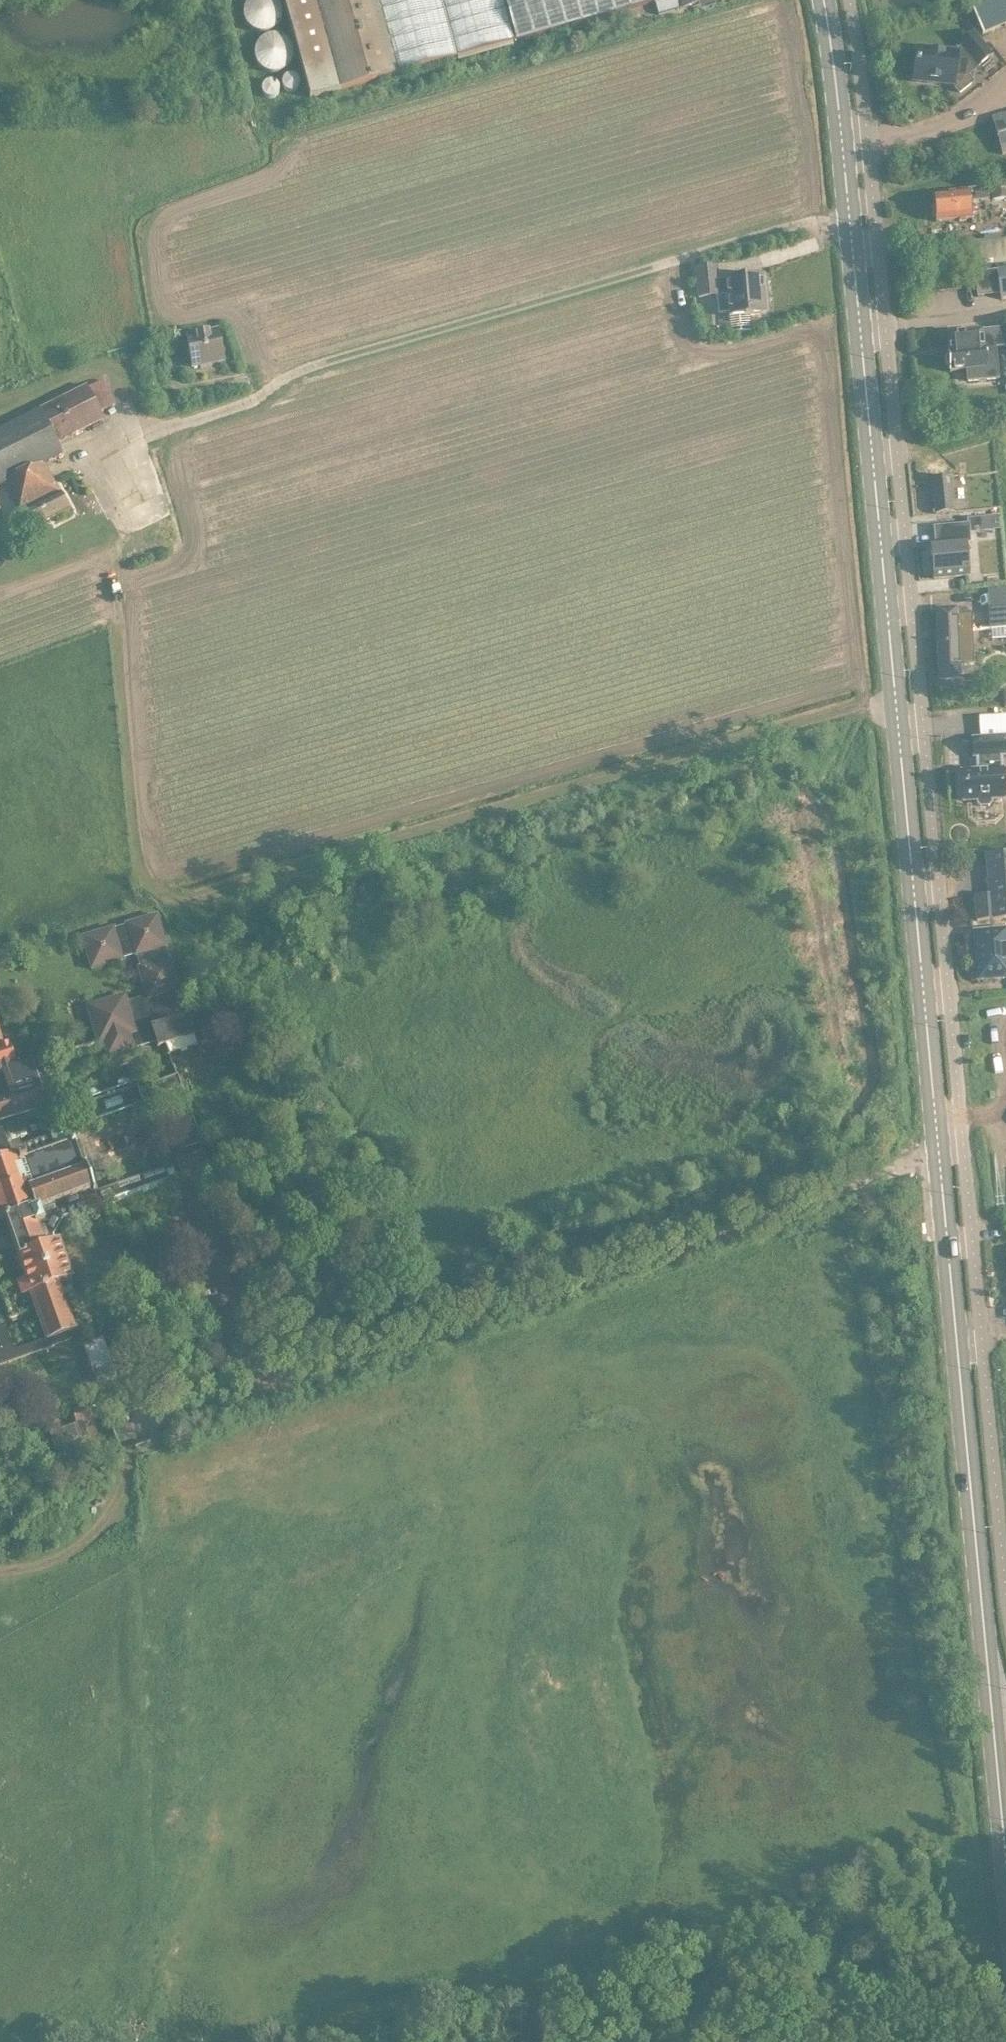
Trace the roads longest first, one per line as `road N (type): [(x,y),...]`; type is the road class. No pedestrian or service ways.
road 1 (secondary): [(1005,1893),(825,0)]
road 2 (track): [(894,692),(180,902)]
road 3 (track): [(180,902),(151,880),(135,840),(110,587),(126,436)]
road 4 (track): [(180,902),(236,983),(267,1003),(336,1024)]
road 5 (track): [(132,434),(116,390),(99,368),(0,408)]

